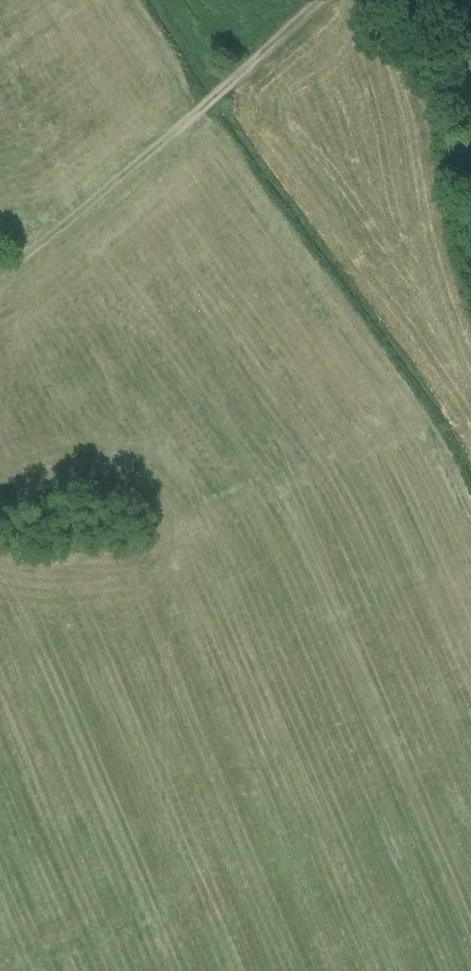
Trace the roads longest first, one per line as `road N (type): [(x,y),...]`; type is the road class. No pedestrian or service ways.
road 1 (track): [(0,261),(149,157),(316,0)]

